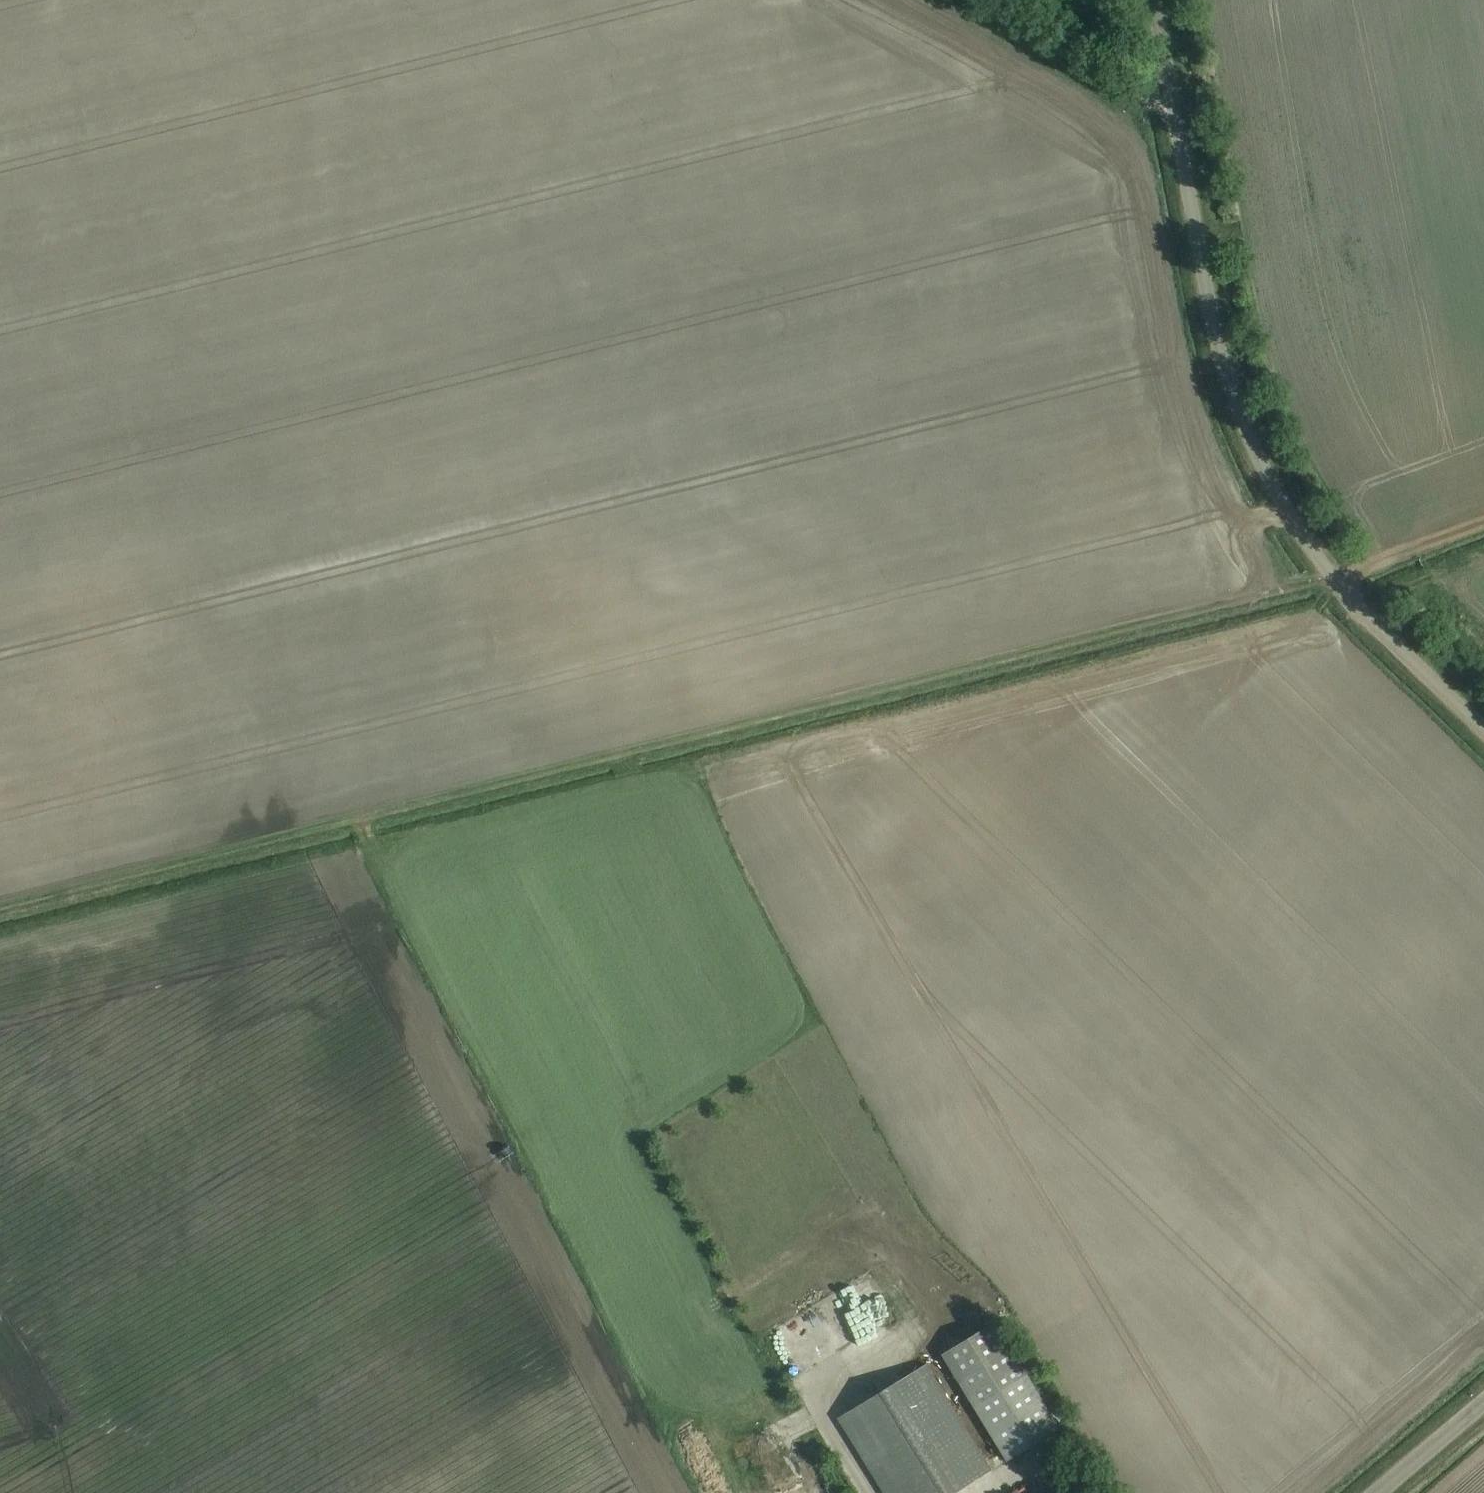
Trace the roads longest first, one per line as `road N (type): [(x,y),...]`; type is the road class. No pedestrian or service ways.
road 1 (unclassified): [(1483,730),(1341,586),(1261,466),(1208,297),(1154,0)]
road 2 (track): [(1172,100),(1123,84),(973,0)]
road 3 (unclassified): [(1373,1492),(1483,1400)]

